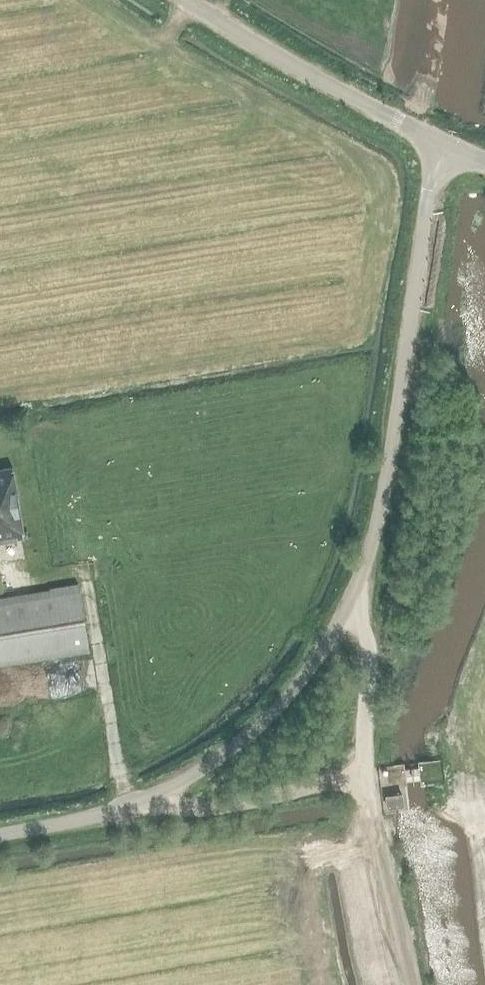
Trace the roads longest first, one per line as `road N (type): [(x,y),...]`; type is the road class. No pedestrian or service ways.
road 1 (unclassified): [(355,593),(379,533),(408,273),(439,145)]
road 2 (unclassified): [(0,836),(107,813),(161,795),(210,765),(287,703),(355,593)]
road 3 (track): [(414,984),(367,789),(198,810),(161,795)]
road 4 (tertiary): [(439,145),(190,0)]
road 5 (unclassified): [(367,789),(368,678),(355,593)]

